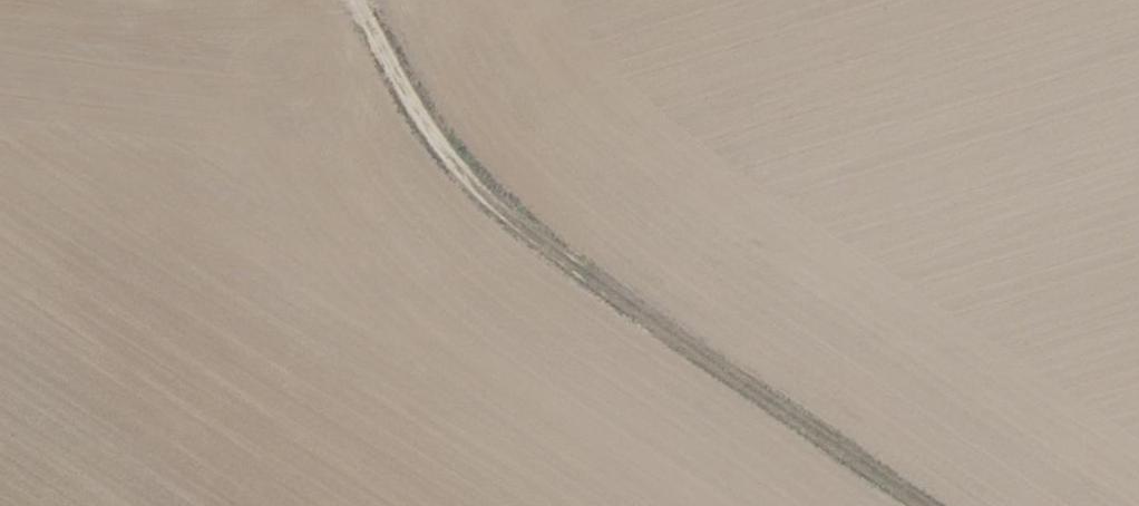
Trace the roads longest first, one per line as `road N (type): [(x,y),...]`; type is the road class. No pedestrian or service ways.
road 1 (track): [(354,0),(464,176),(546,244),(920,505)]

